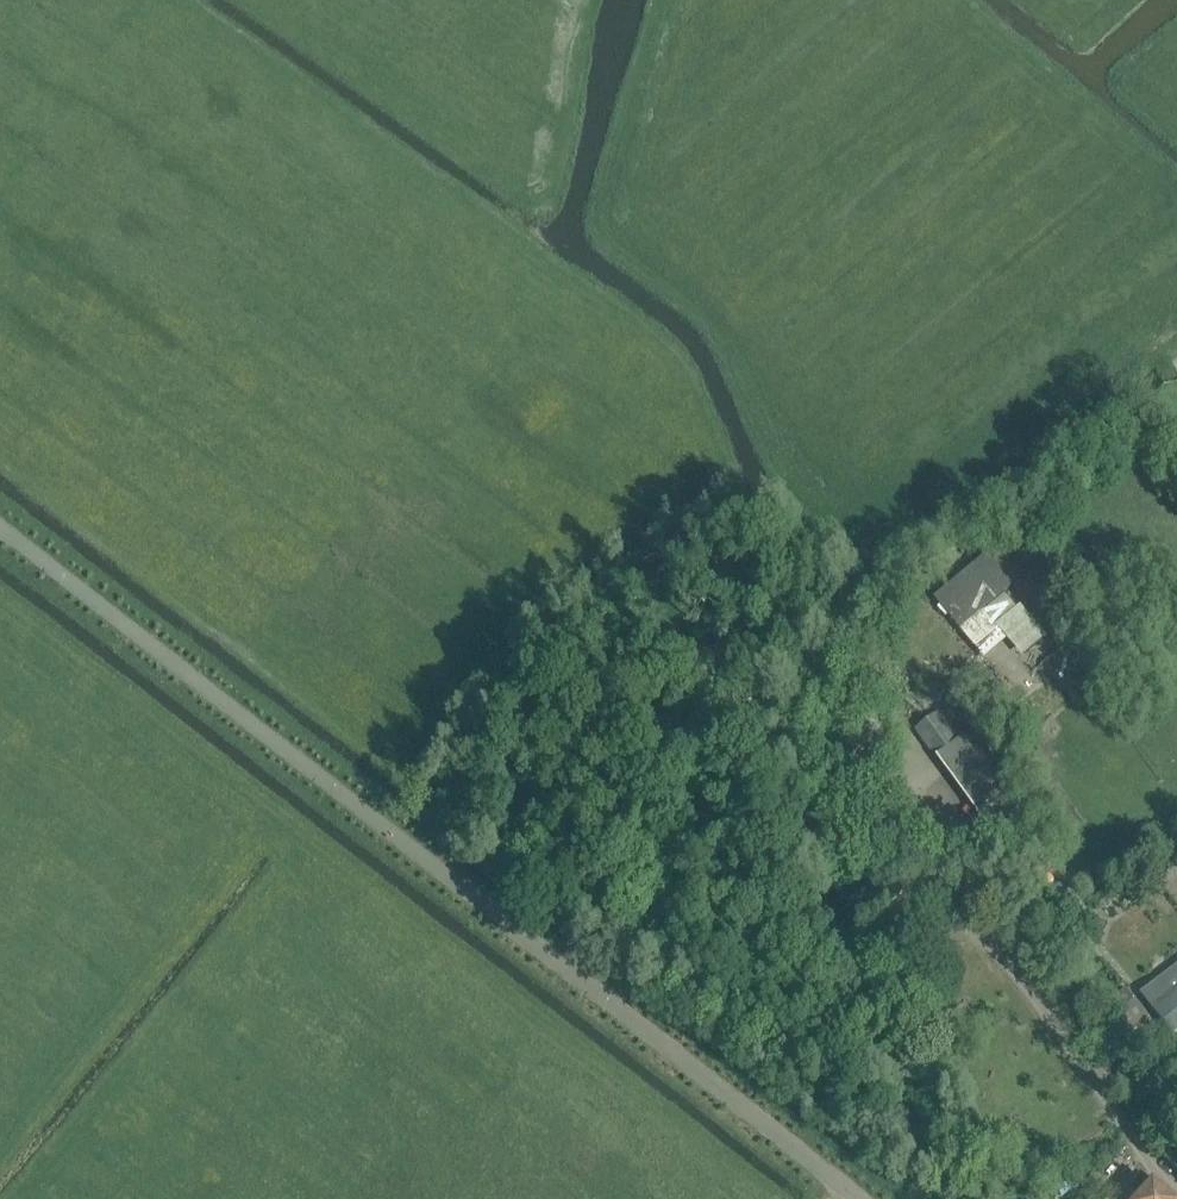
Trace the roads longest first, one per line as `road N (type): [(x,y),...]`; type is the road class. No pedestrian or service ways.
road 1 (unclassified): [(853,1198),(0,530)]

